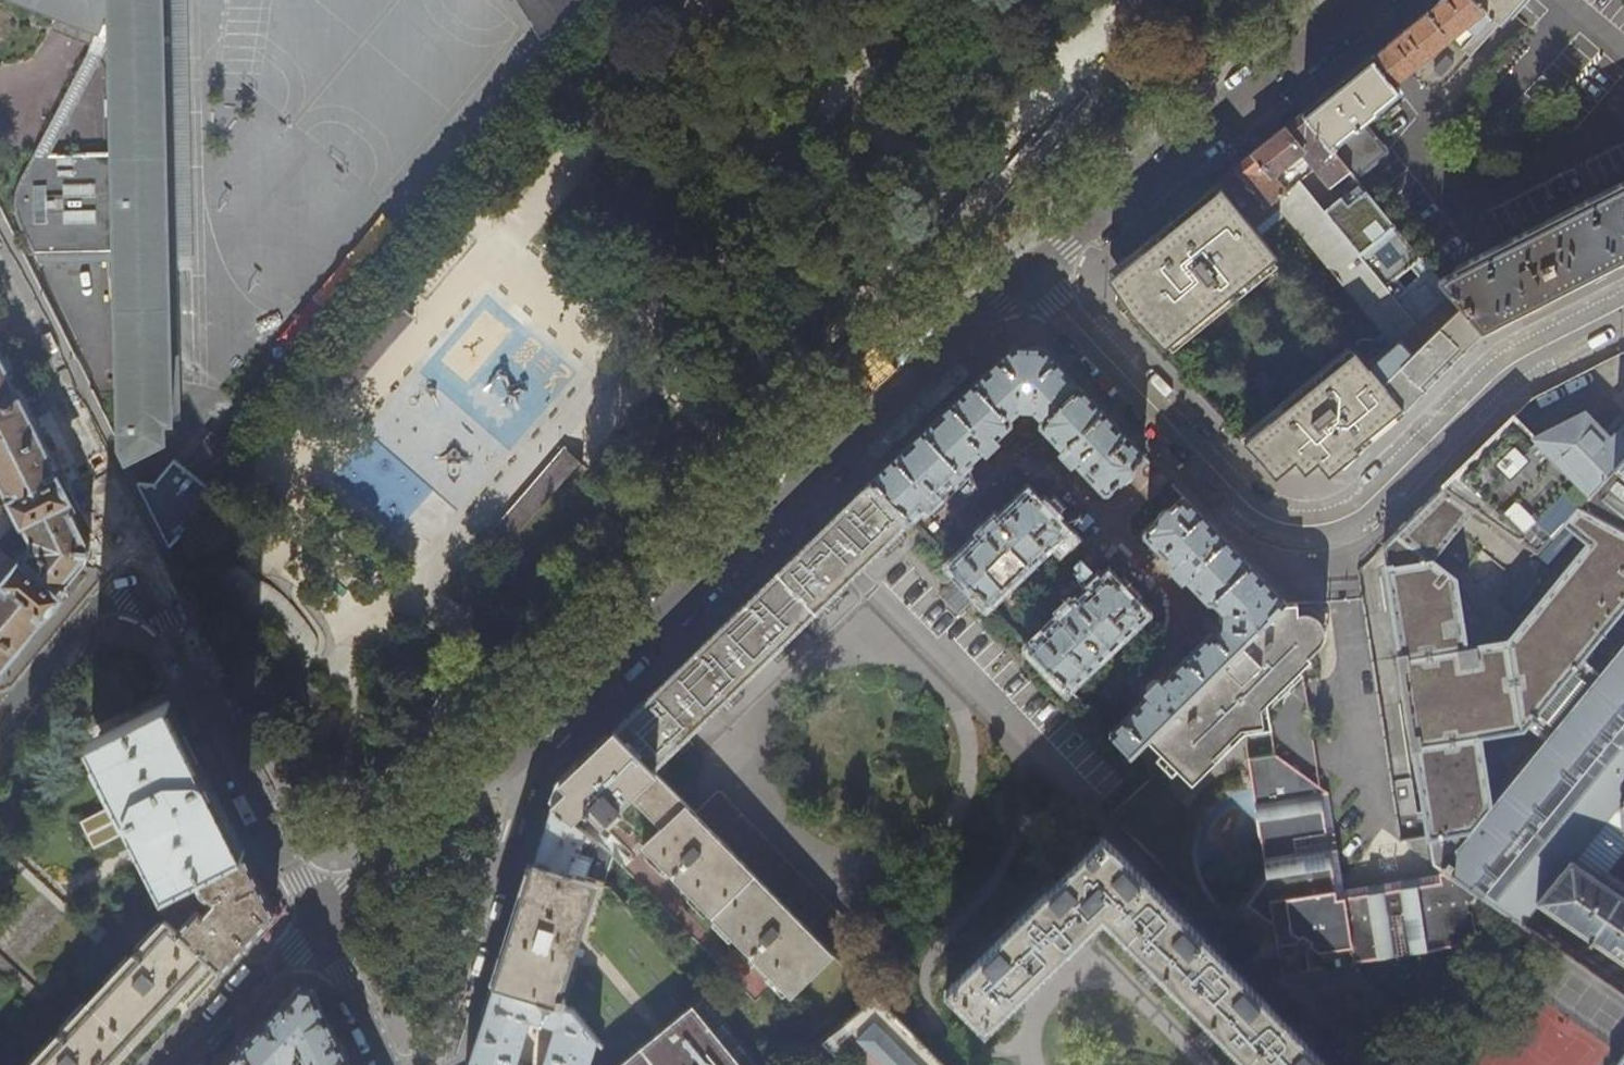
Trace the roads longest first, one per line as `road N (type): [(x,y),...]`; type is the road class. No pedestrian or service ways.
road 1 (residential): [(316,919),(354,897),(551,725),(909,369),(1021,271)]
road 2 (residential): [(1623,305),(1510,363),(1369,503),(1336,522),(1306,526),(1244,503),(1021,271)]
road 3 (residential): [(0,720),(139,560),(316,919)]
road 4 (residential): [(1021,271),(1359,0)]
road 5 (residential): [(316,919),(184,1064)]
road 6 (residential): [(316,919),(389,1064)]

